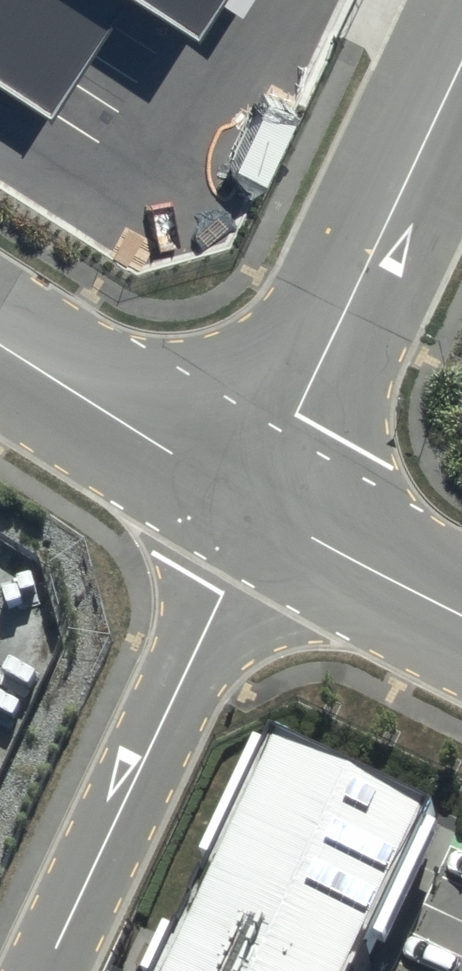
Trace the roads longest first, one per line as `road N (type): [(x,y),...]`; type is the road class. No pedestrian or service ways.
road 1 (unclassified): [(43,970),(257,510)]
road 2 (unclassified): [(257,510),(461,71)]
road 3 (unclassified): [(257,510),(0,345)]
road 4 (unclassified): [(461,619),(257,510)]

